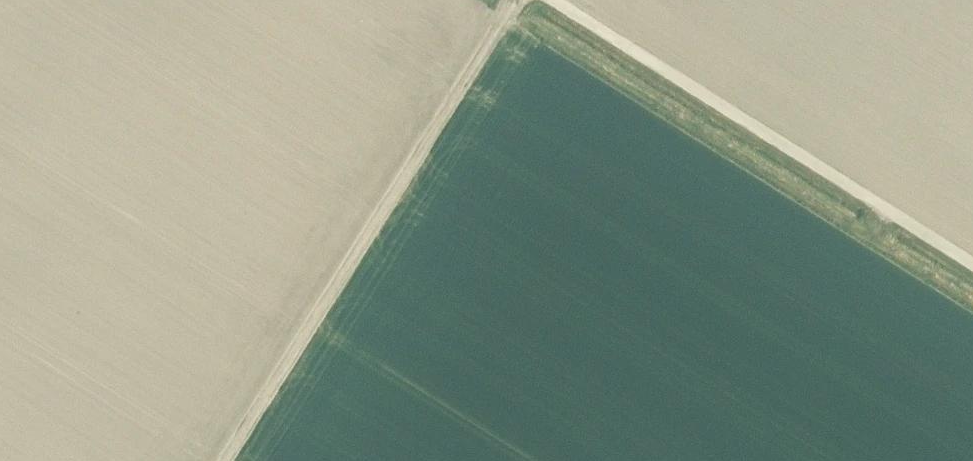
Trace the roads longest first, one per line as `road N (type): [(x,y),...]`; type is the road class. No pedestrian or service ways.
road 1 (track): [(558,0),(972,263)]

